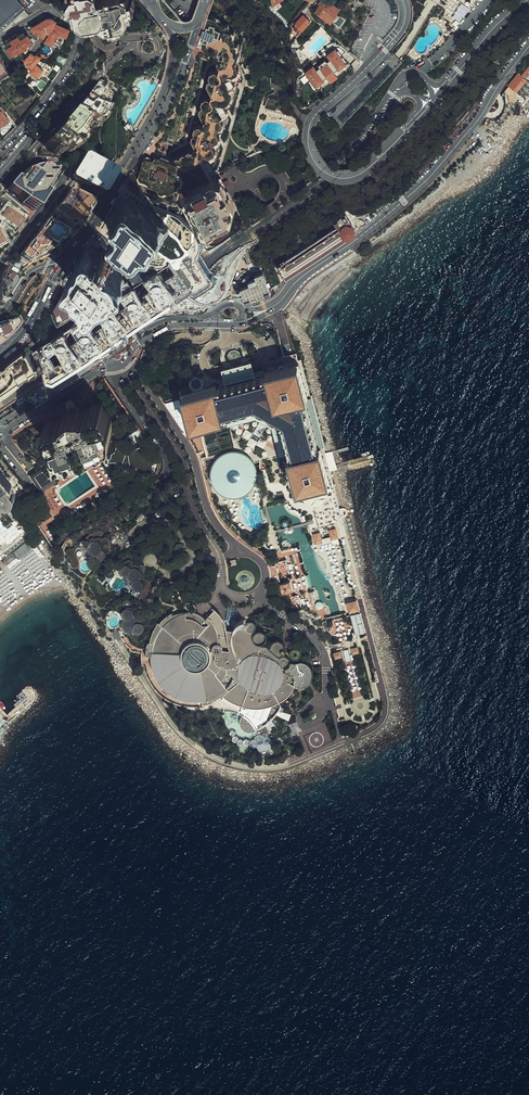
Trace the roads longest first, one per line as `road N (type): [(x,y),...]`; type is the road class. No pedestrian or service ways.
road 1 (tertiary): [(273,307),(425,182),(528,47)]
road 2 (primary): [(416,118),(353,176),(326,170),(311,149),(315,118),(400,29),(402,0)]
road 3 (residential): [(0,40),(50,10),(79,36),(46,98),(0,148)]
road 4 (residential): [(151,2),(0,171)]
road 5 (primary): [(0,402),(187,281)]
road 6 (tertiary): [(117,184),(173,95),(199,19)]
road 7 (residential): [(0,183),(40,163),(65,171),(0,265)]
road 8 (tertiary): [(162,19),(172,40),(168,78),(117,184)]
road 9 (primary): [(403,80),(318,183)]
road 10 (tertiary): [(0,436),(113,367)]
road 11 (primary): [(318,183),(411,93)]
road 12 (tertiary): [(108,356),(0,424)]

